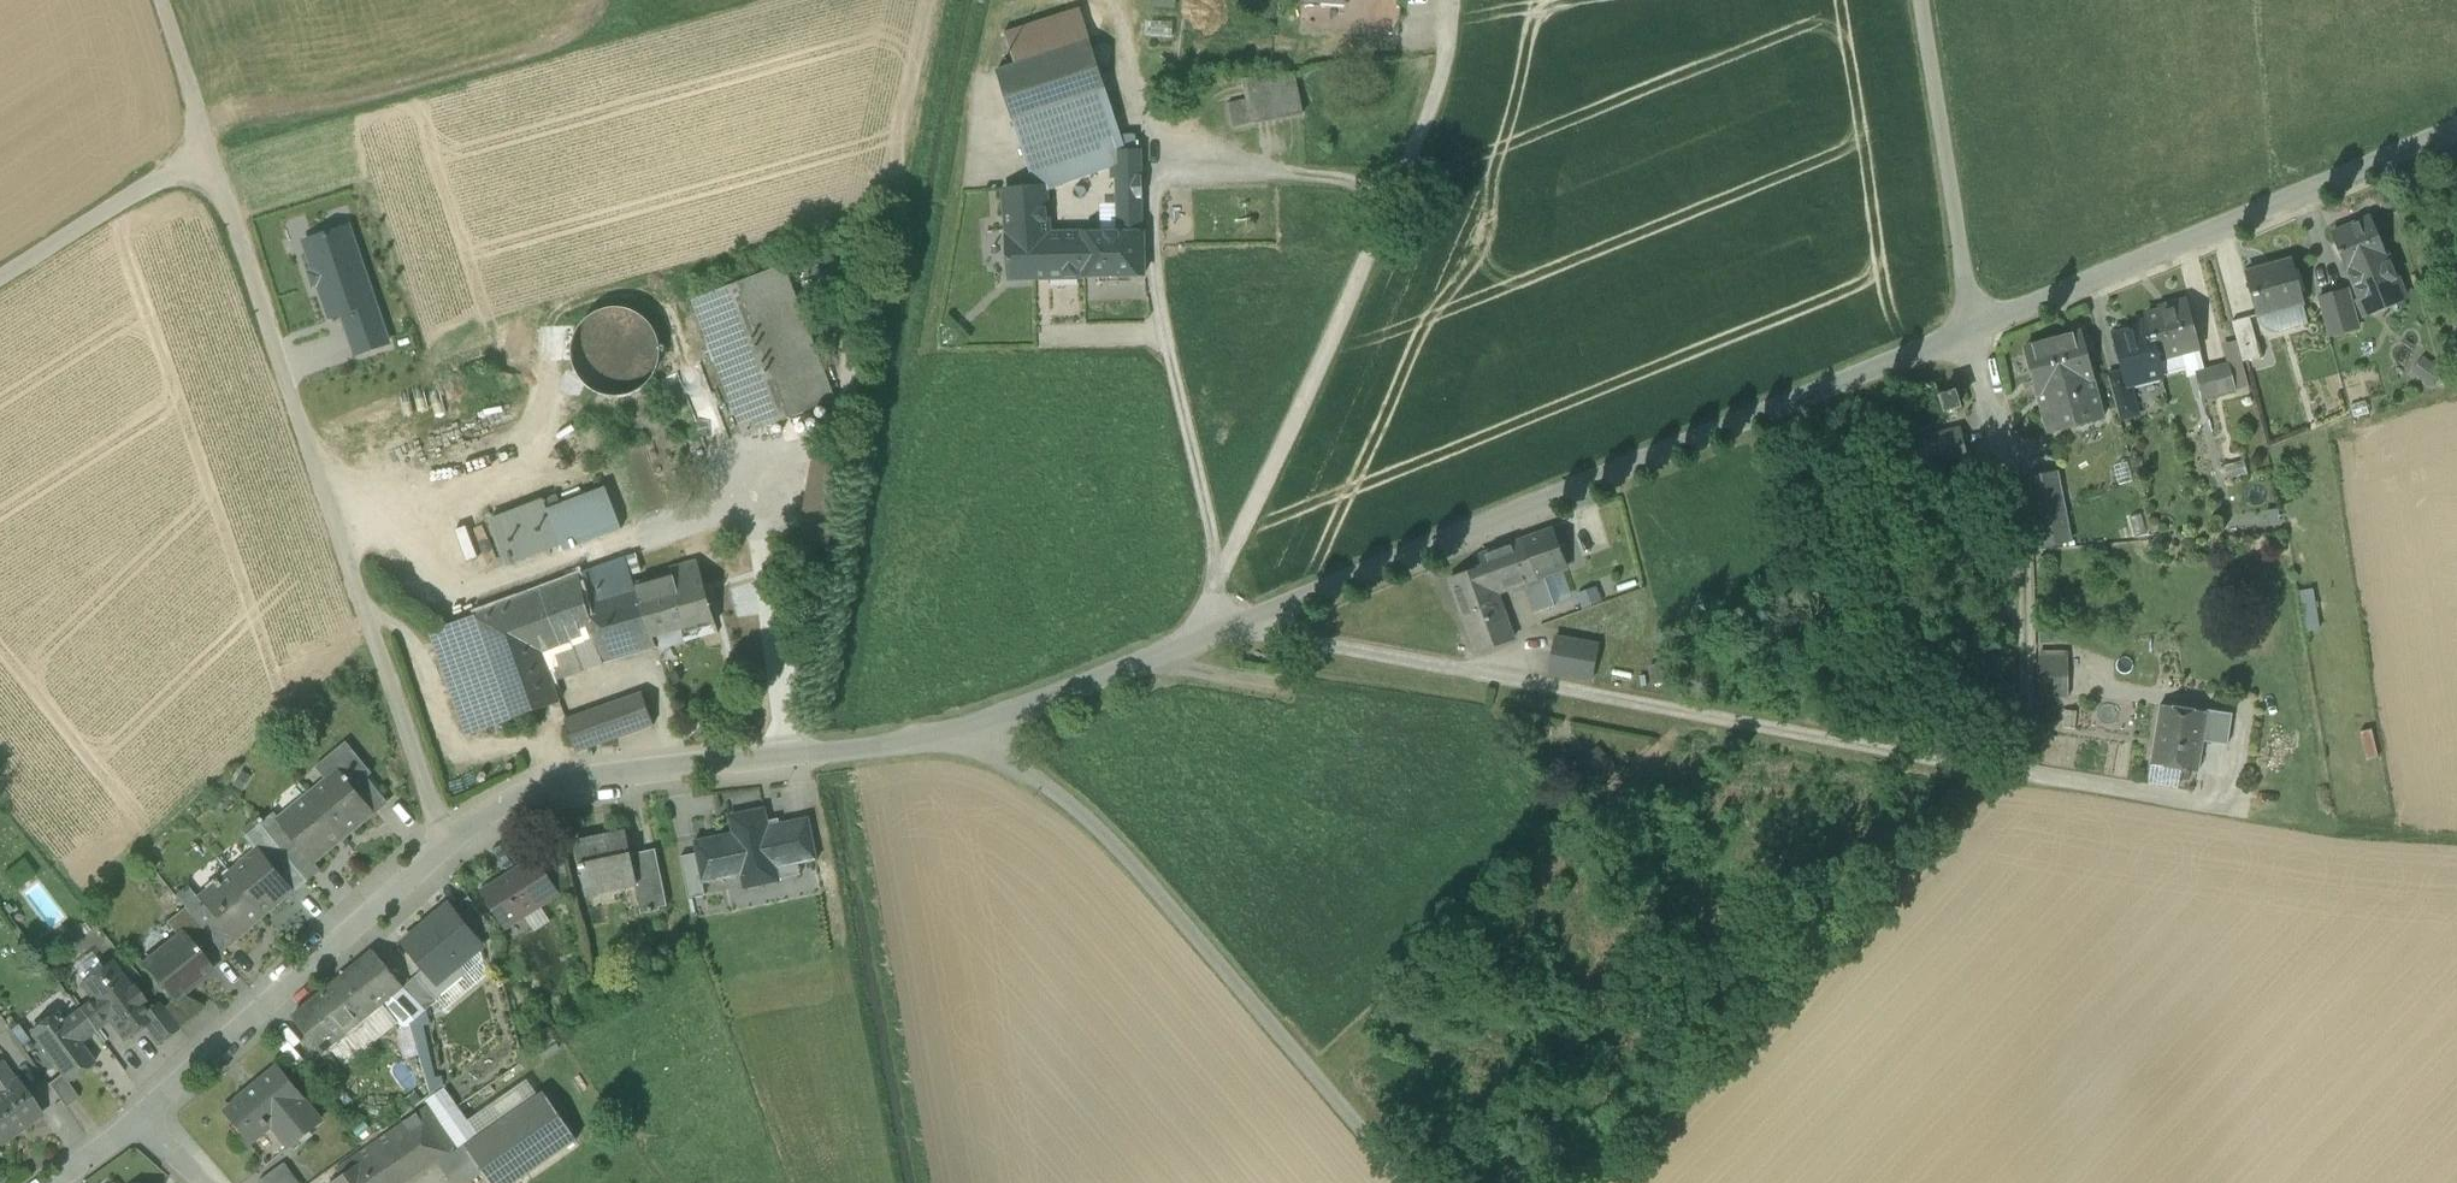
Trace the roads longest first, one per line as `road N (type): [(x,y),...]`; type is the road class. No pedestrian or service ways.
road 1 (residential): [(2241,810),(1228,625)]
road 2 (unclassified): [(1976,333),(1228,625)]
road 3 (unclassified): [(446,845),(211,147)]
road 4 (unclassified): [(949,736),(1025,767),(1109,829),(1409,1182)]
road 5 (unclassified): [(2456,133),(1976,333)]
road 6 (residential): [(446,845),(542,794),(949,736)]
road 7 (residential): [(139,1116),(446,845)]
road 8 (unclassified): [(1228,625),(949,736)]
road 9 (unclassified): [(1963,251),(1920,0)]
road 10 (unclassified): [(0,279),(211,147)]
road 11 (unclassified): [(211,147),(165,0)]

